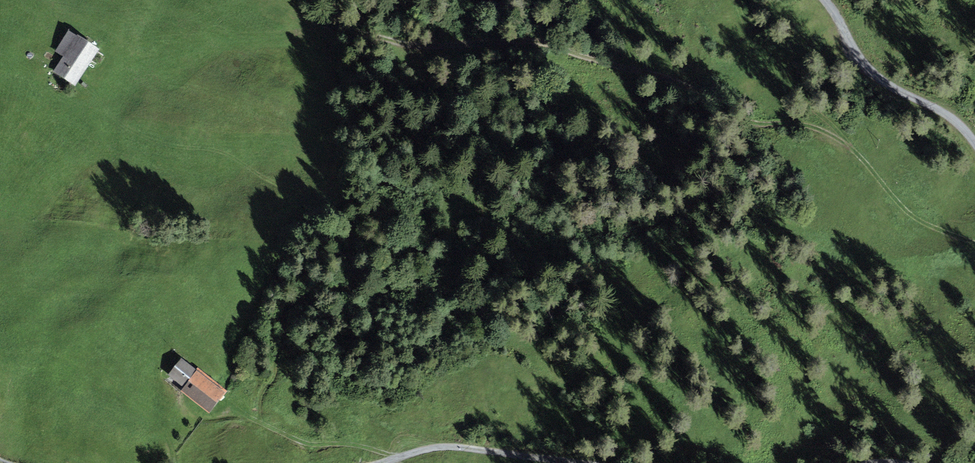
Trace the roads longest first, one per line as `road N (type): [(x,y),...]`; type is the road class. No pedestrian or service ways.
road 1 (track): [(974,244),(916,221),(864,161),(821,130),(755,123),(710,95),(537,40),(452,45),(342,26),(324,0)]
road 2 (unclassified): [(974,143),(949,115),(867,72),(826,0)]
road 3 (track): [(396,461),(432,449),(579,462)]
road 4 (track): [(396,461),(315,445),(224,412)]

